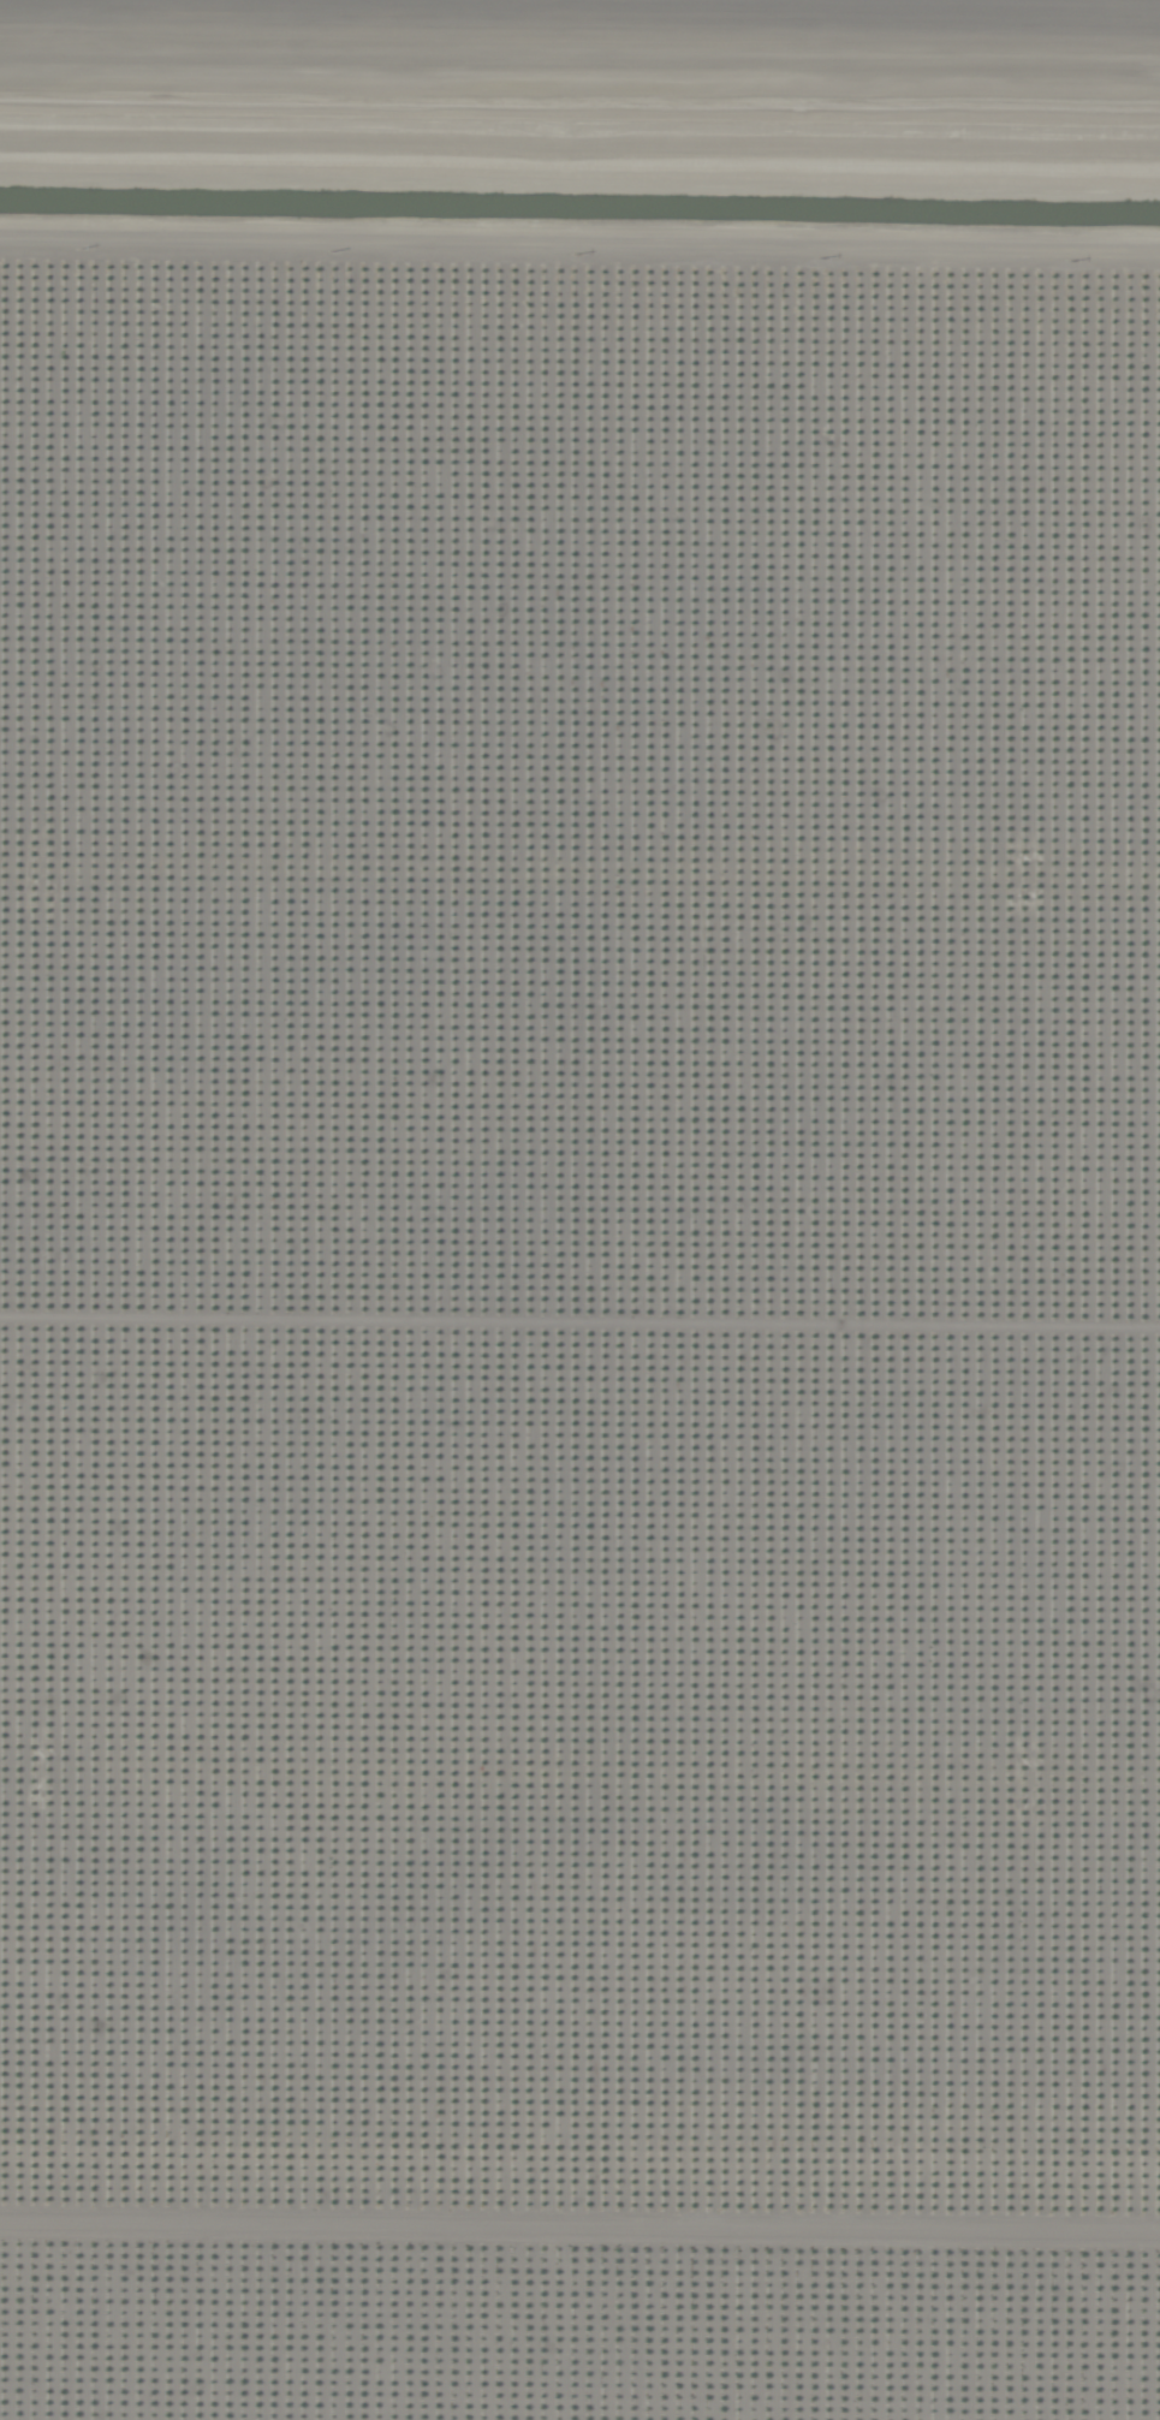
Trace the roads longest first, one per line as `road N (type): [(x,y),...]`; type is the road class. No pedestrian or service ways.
road 1 (track): [(0,257),(1159,265)]

